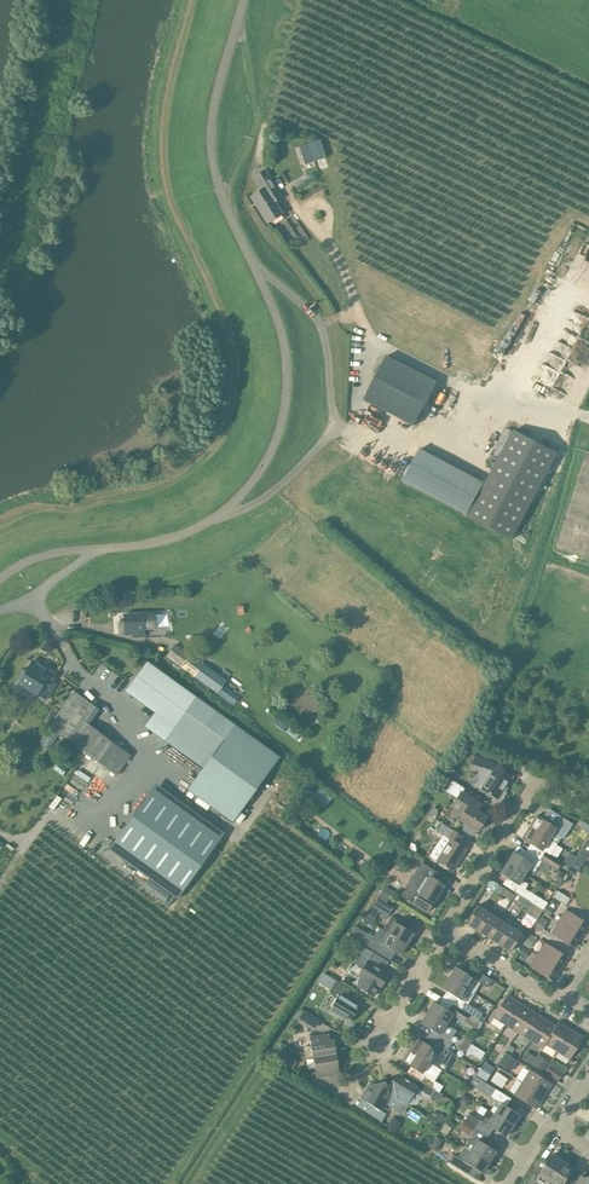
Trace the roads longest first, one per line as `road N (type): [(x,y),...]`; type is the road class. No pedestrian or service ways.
road 1 (unclassified): [(243,0),(213,111),(214,160),(287,356),(276,440),(244,491),(208,522),(144,544),(39,557),(0,580)]
road 2 (residential): [(449,931),(529,792),(542,784),(588,800)]
road 3 (residential): [(567,993),(543,996),(449,931)]

